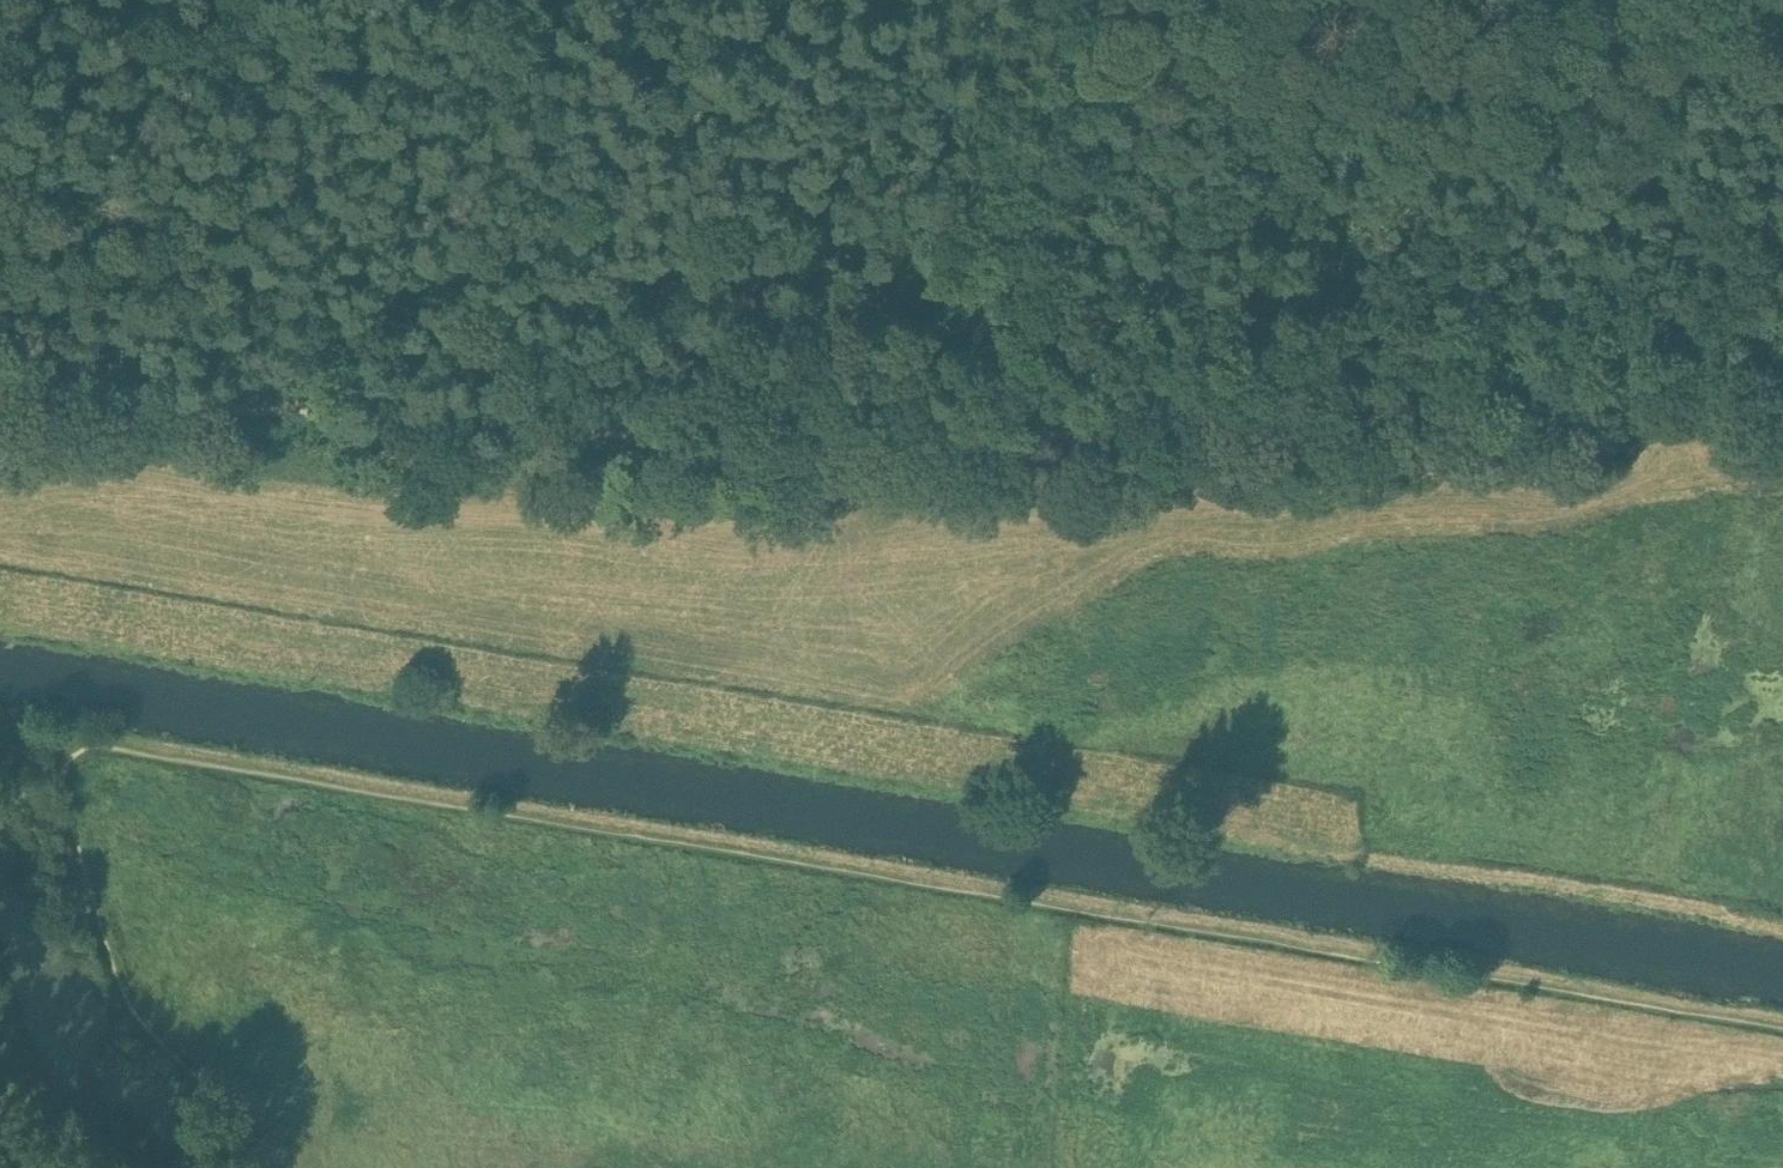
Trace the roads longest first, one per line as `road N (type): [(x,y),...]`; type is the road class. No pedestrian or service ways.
road 1 (track): [(0,396),(482,420),(824,453),(1469,375),(1782,351)]

